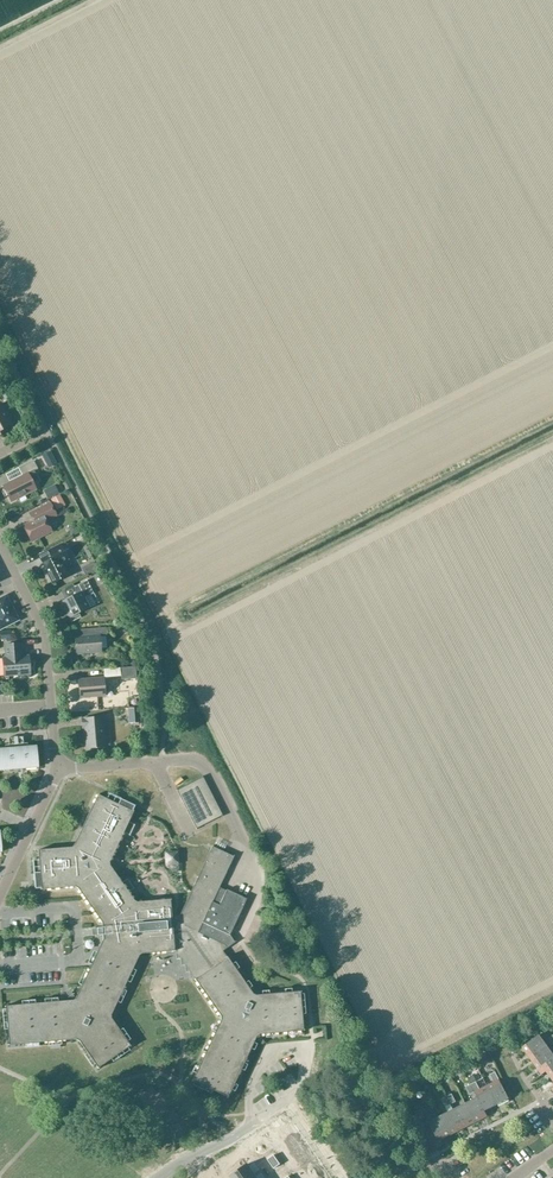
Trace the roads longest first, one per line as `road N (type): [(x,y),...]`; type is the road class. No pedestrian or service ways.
road 1 (residential): [(266,1117),(296,1092),(304,1044),(265,1047),(249,1098),(252,1127)]
road 2 (residential): [(50,707),(45,639),(0,549)]

